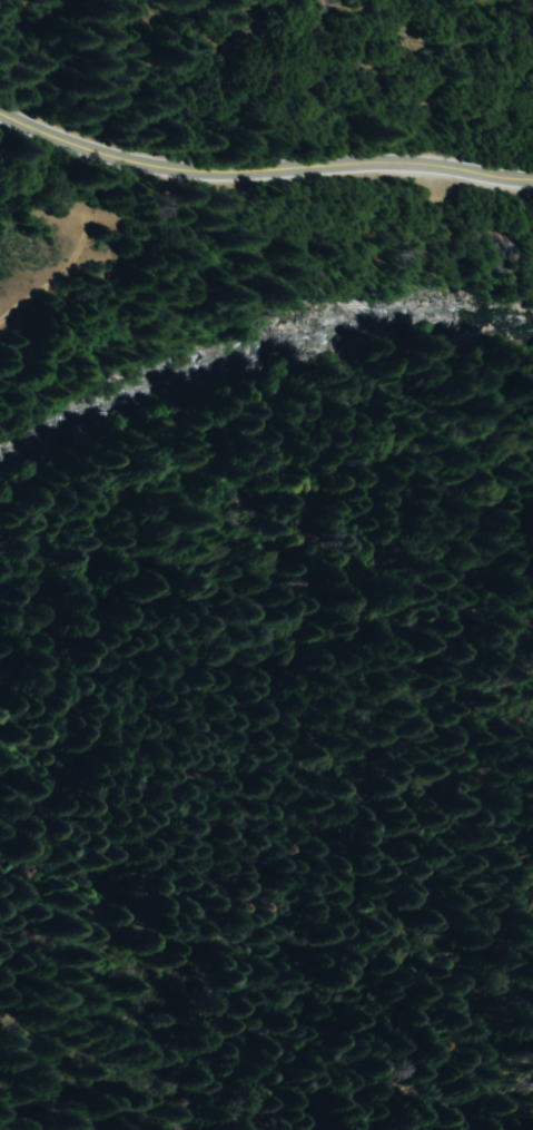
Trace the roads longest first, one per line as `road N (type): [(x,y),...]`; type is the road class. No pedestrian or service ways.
road 1 (primary): [(0,111),(100,149),(197,170),(374,166),(532,180)]
road 2 (track): [(0,335),(60,283),(95,220)]

